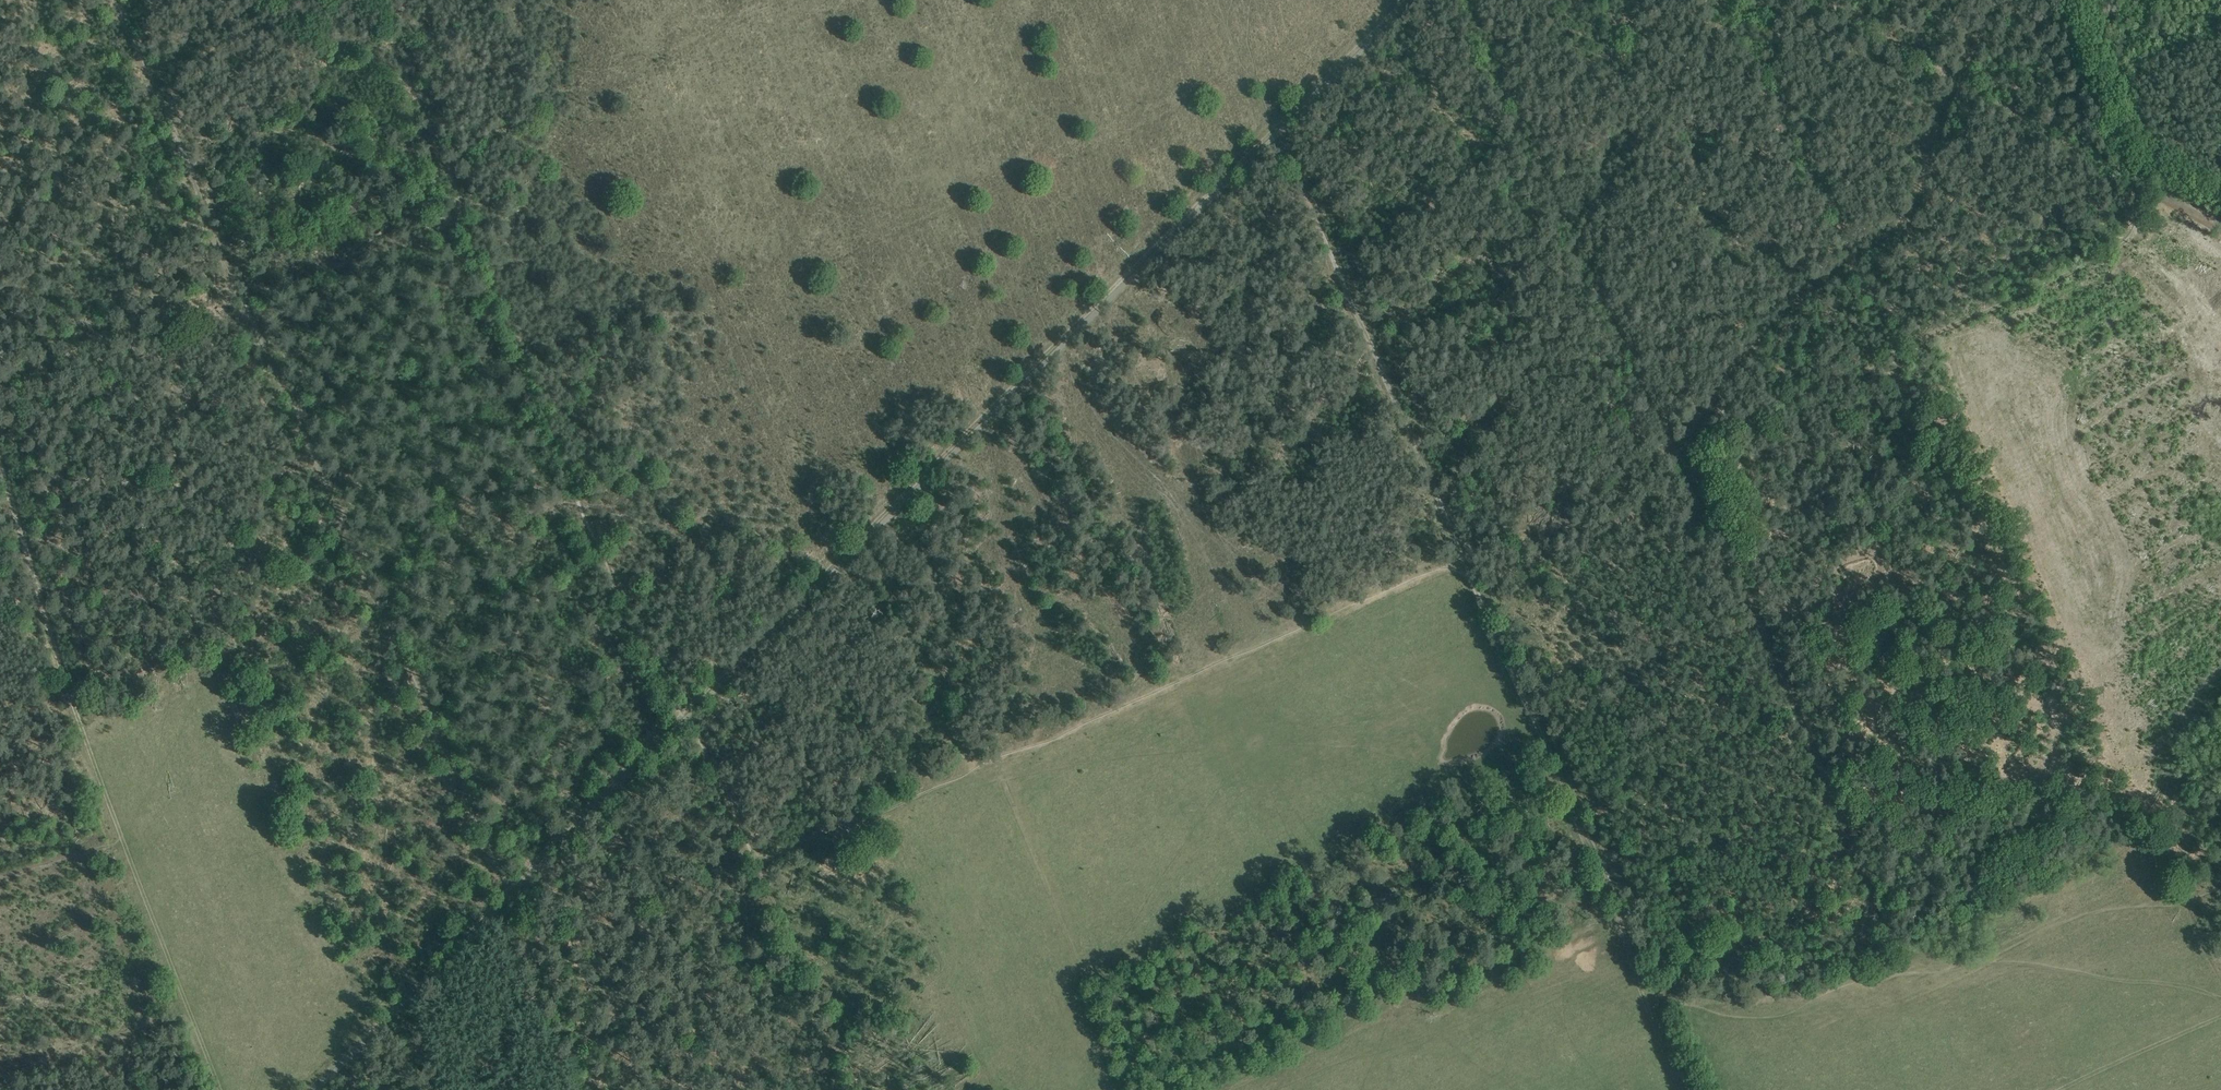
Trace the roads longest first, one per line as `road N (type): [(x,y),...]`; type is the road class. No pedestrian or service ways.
road 1 (track): [(1960,78),(2220,229)]
road 2 (track): [(1820,0),(1960,78)]

